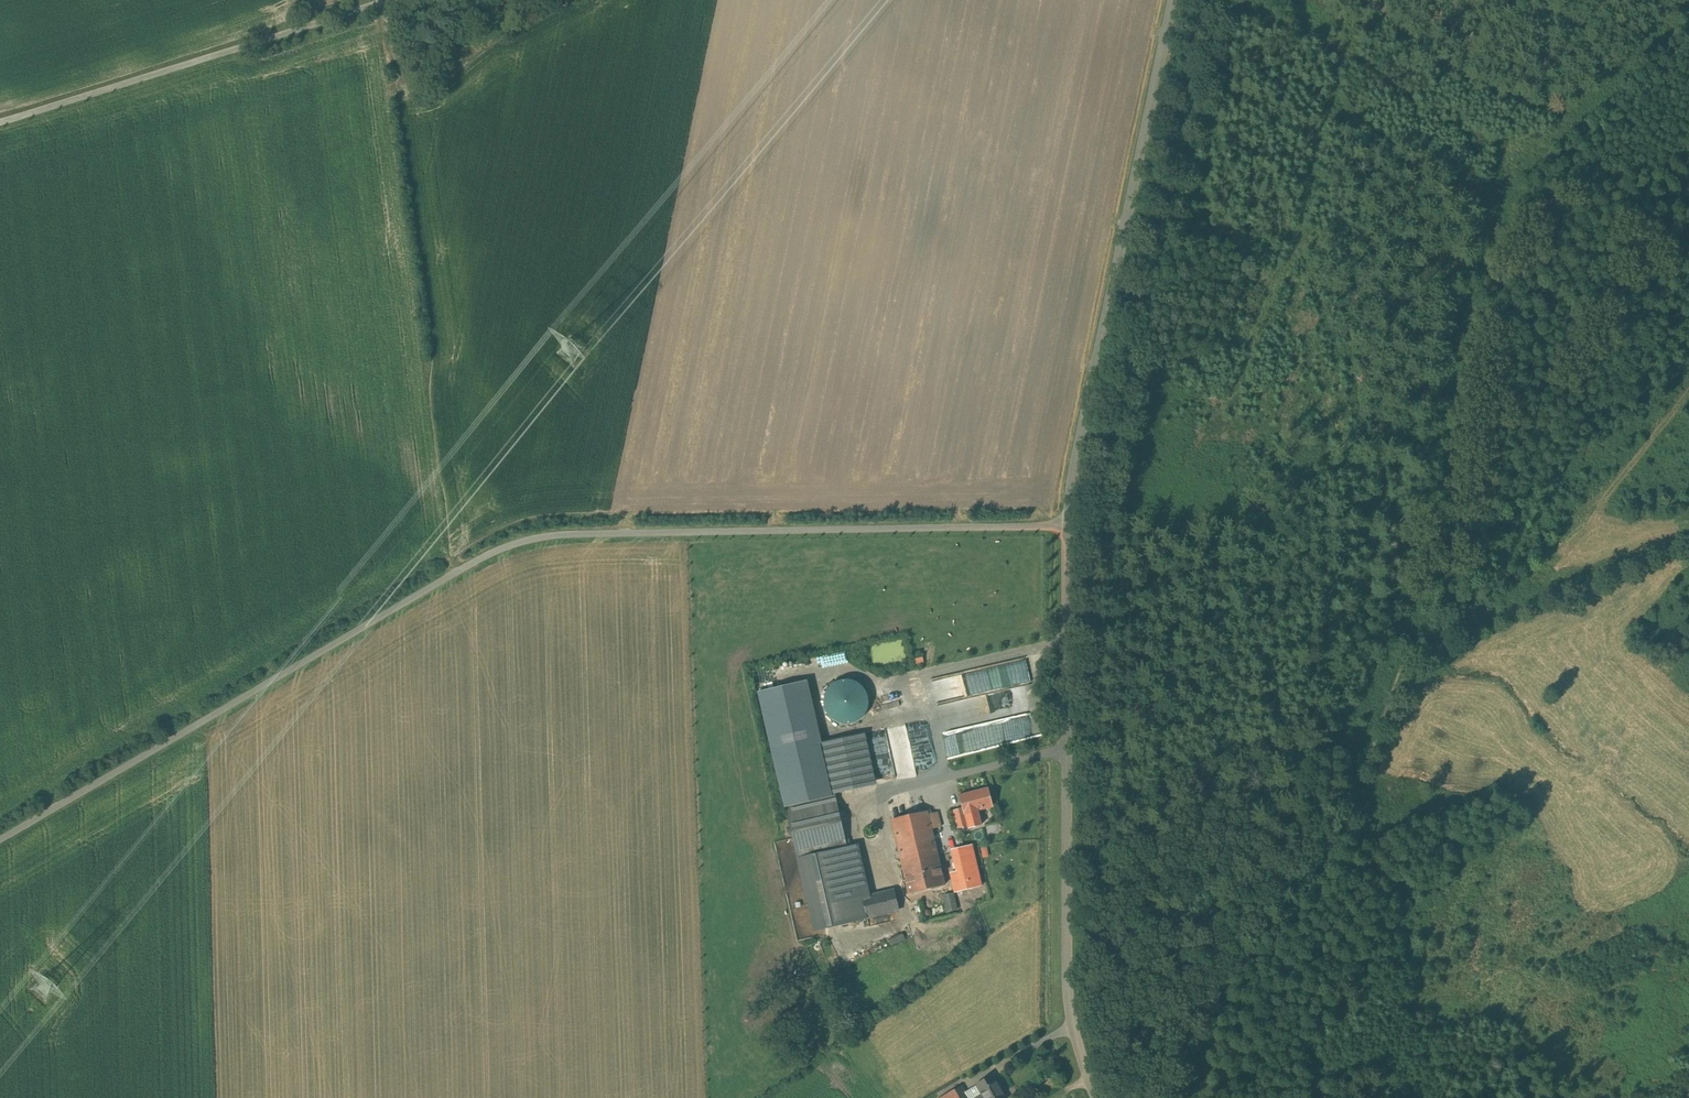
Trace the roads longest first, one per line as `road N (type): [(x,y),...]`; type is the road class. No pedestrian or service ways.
road 1 (unclassified): [(1064,525),(586,532),(514,543),(0,838)]
road 2 (track): [(1688,541),(1403,661),(1311,874),(1226,975),(1186,1068),(1182,1097)]
road 3 (unclassified): [(1098,1097),(1067,987),(1064,525)]
road 4 (unclassified): [(1064,525),(1172,0)]
road 5 (track): [(1244,359),(1308,206),(1347,65),(1345,0)]
road 6 (unclassified): [(357,0),(0,112)]
road 7 (track): [(1347,65),(1516,0)]

